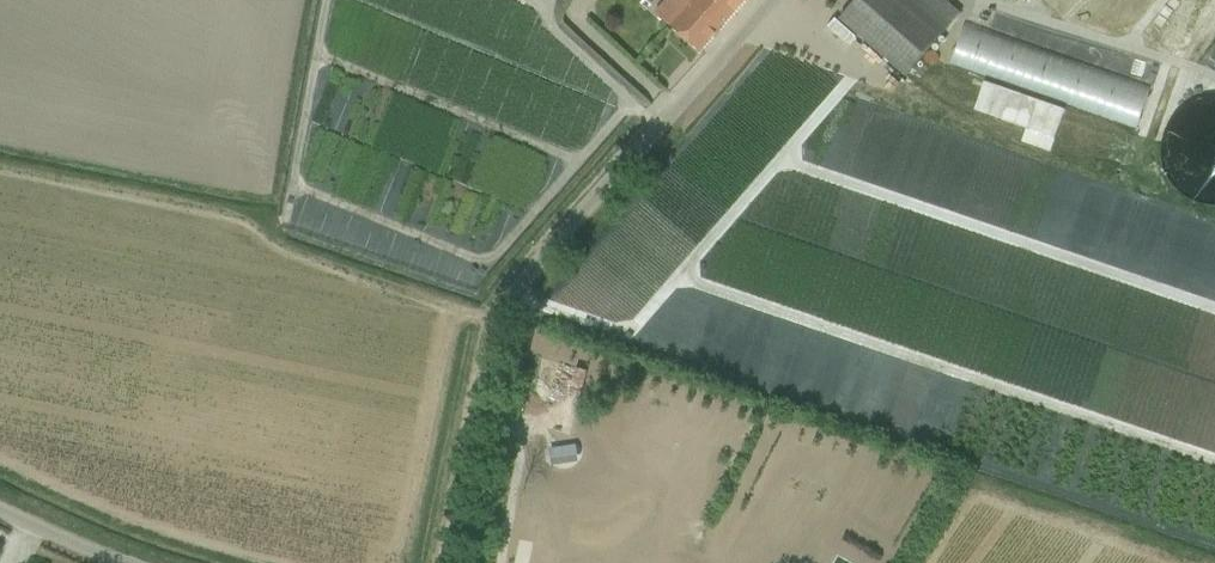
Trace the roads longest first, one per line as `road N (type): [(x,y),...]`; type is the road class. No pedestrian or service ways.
road 1 (unclassified): [(437,562),(482,331),(513,278),(757,0)]
road 2 (unclassified): [(127,562),(0,509)]

